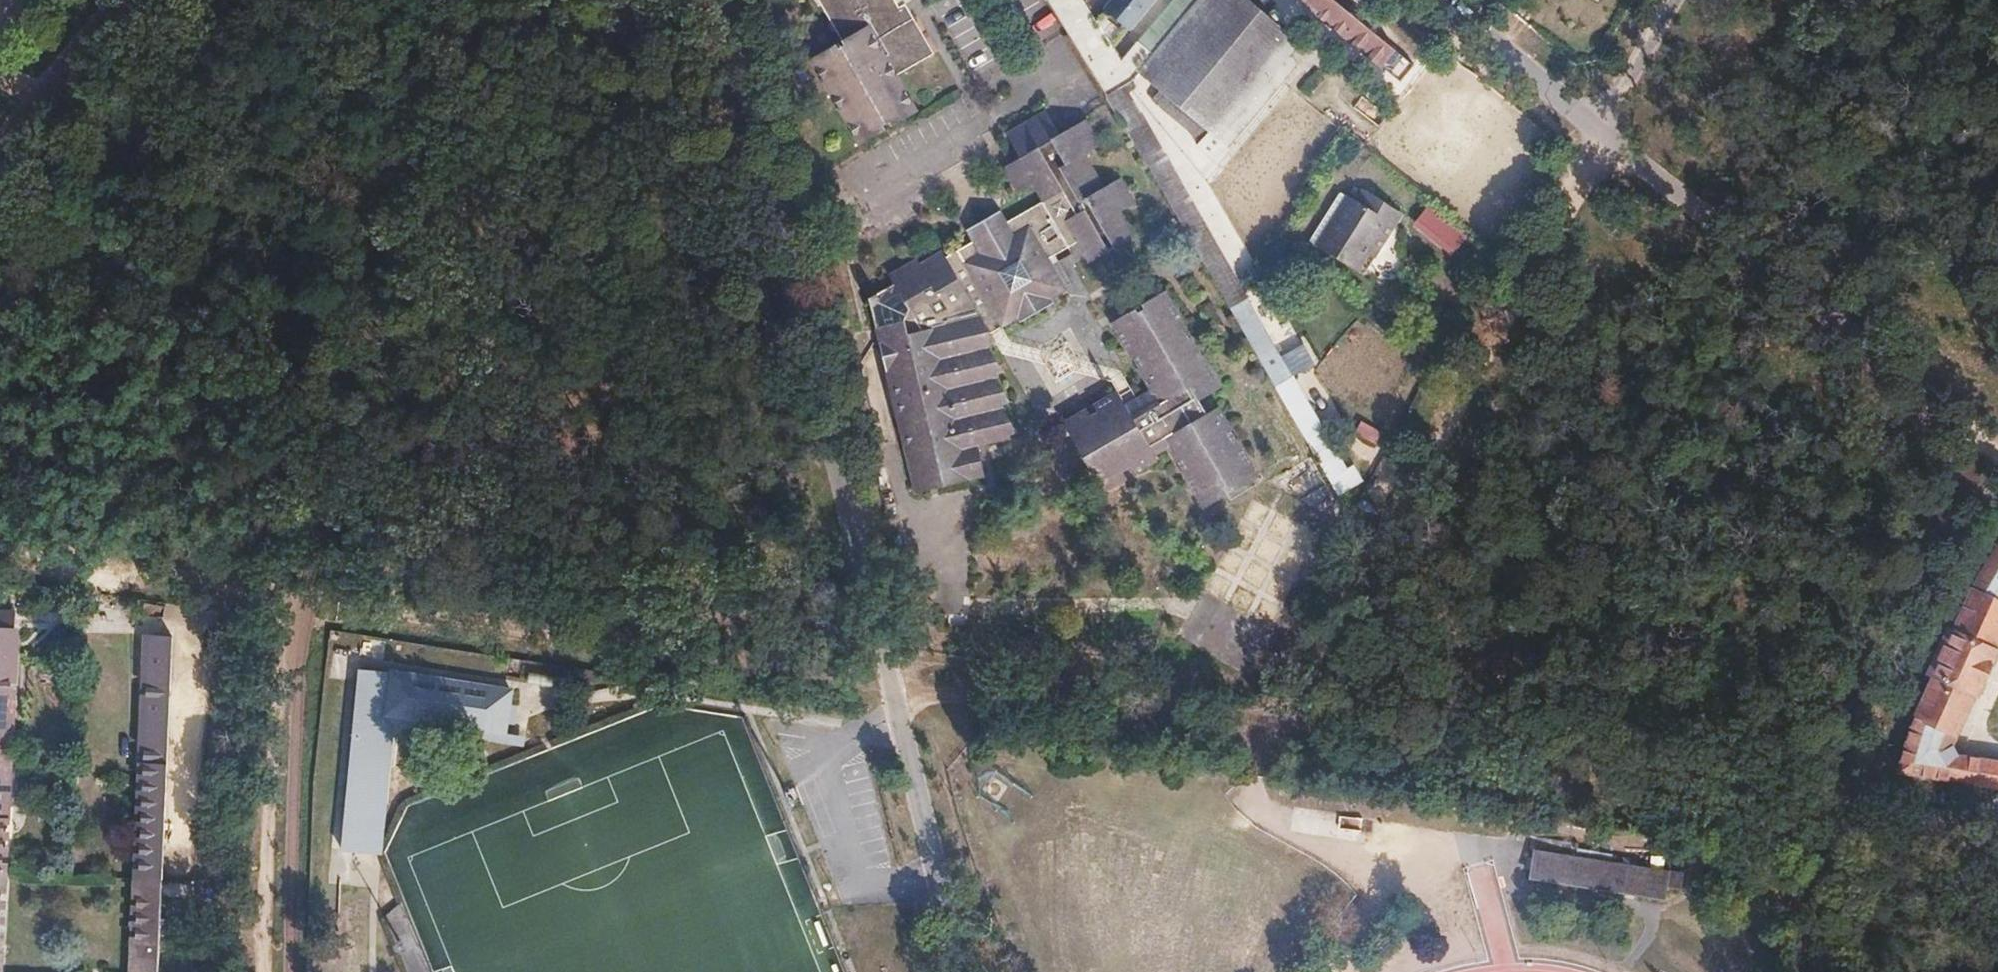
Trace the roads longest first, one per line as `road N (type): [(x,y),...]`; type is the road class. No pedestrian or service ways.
road 1 (track): [(0,514),(259,556),(289,588),(1997,855)]
road 2 (unclassified): [(891,678),(726,0)]
road 3 (residential): [(1269,741),(1600,129)]
road 4 (track): [(289,588),(319,430),(394,163),(462,0)]
road 5 (residential): [(1997,452),(1600,129)]
road 6 (unclassified): [(891,678),(961,971)]
road 7 (residential): [(1600,129),(1441,0)]
road 8 (residential): [(1600,129),(1670,0)]

